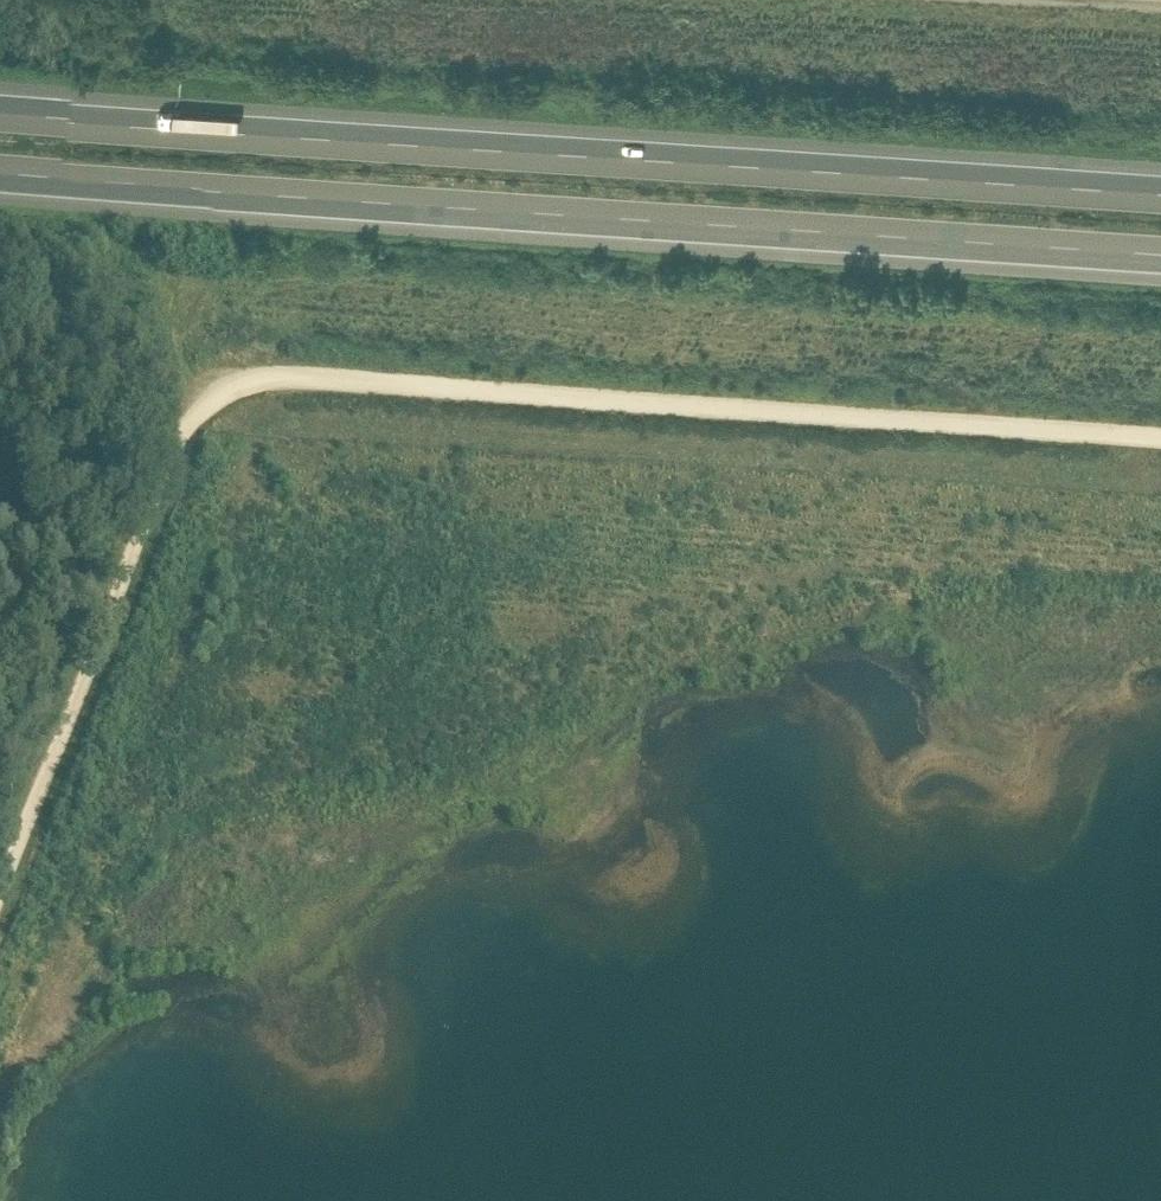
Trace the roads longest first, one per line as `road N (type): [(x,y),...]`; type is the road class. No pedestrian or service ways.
road 1 (track): [(0,896),(178,452),(206,404),(279,375),(1160,438)]
road 2 (motorway): [(1160,193),(0,113)]
road 3 (motorway): [(0,173),(1160,253)]

